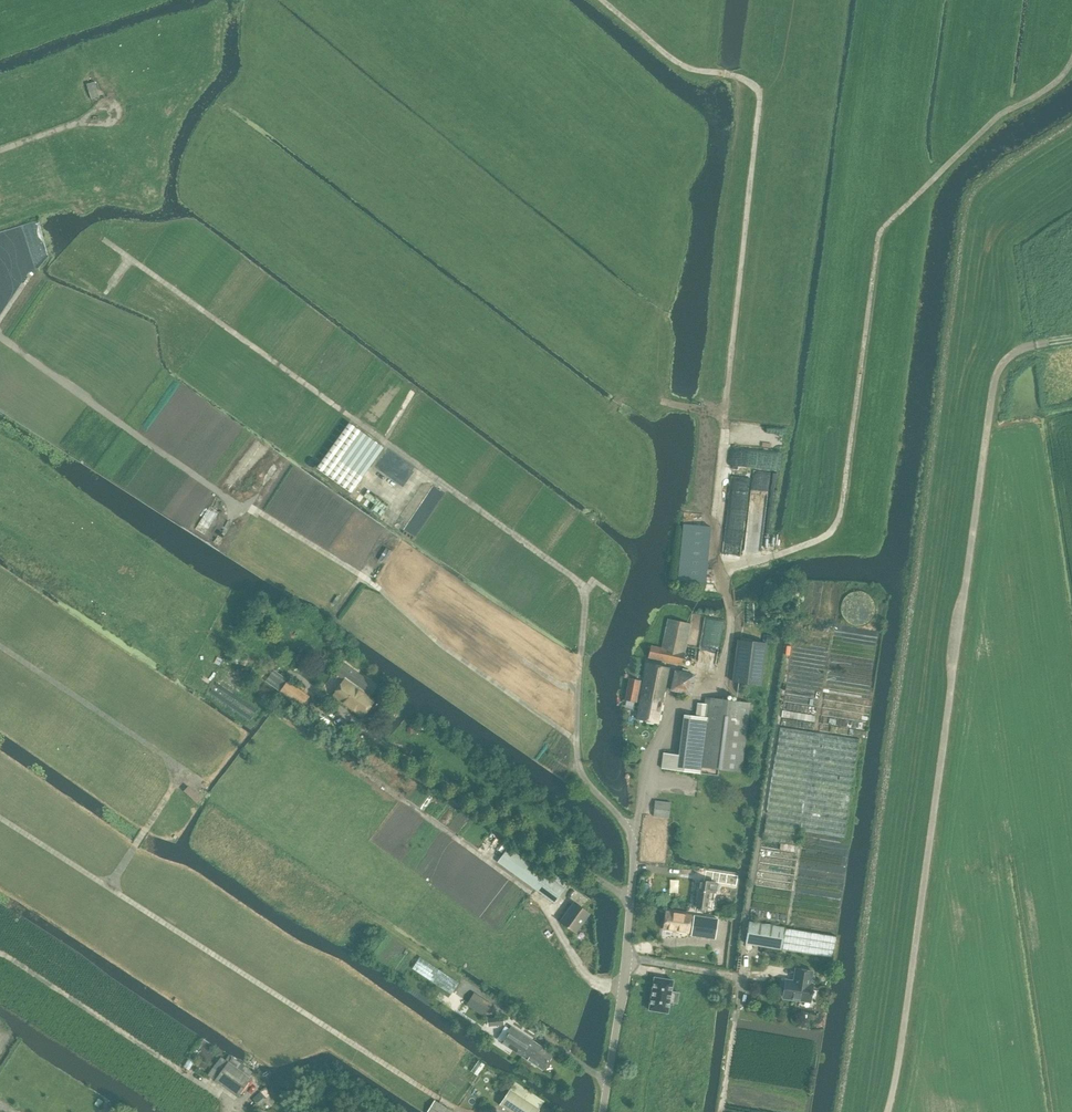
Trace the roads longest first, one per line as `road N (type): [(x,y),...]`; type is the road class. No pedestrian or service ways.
road 1 (track): [(758,561),(828,534),(840,512),(878,234),(998,116),(1045,91),(1071,61)]
road 2 (track): [(458,1111),(0,818)]
road 3 (track): [(758,561),(718,571),(713,552),(767,103),(750,79)]
road 4 (unclassified): [(602,1111),(634,858),(628,832),(578,761),(580,657)]
road 5 (track): [(361,576),(0,336)]
road 6 (track): [(576,748),(429,638),(361,576),(424,473)]
road 7 (track): [(507,1009),(211,809)]
road 8 (track): [(349,419),(109,244)]
road 9 (track): [(227,1100),(0,955)]
road 10 (track): [(205,785),(0,646)]
road 11 (track): [(576,694),(419,589)]
road 12 (track): [(107,887),(181,770)]

